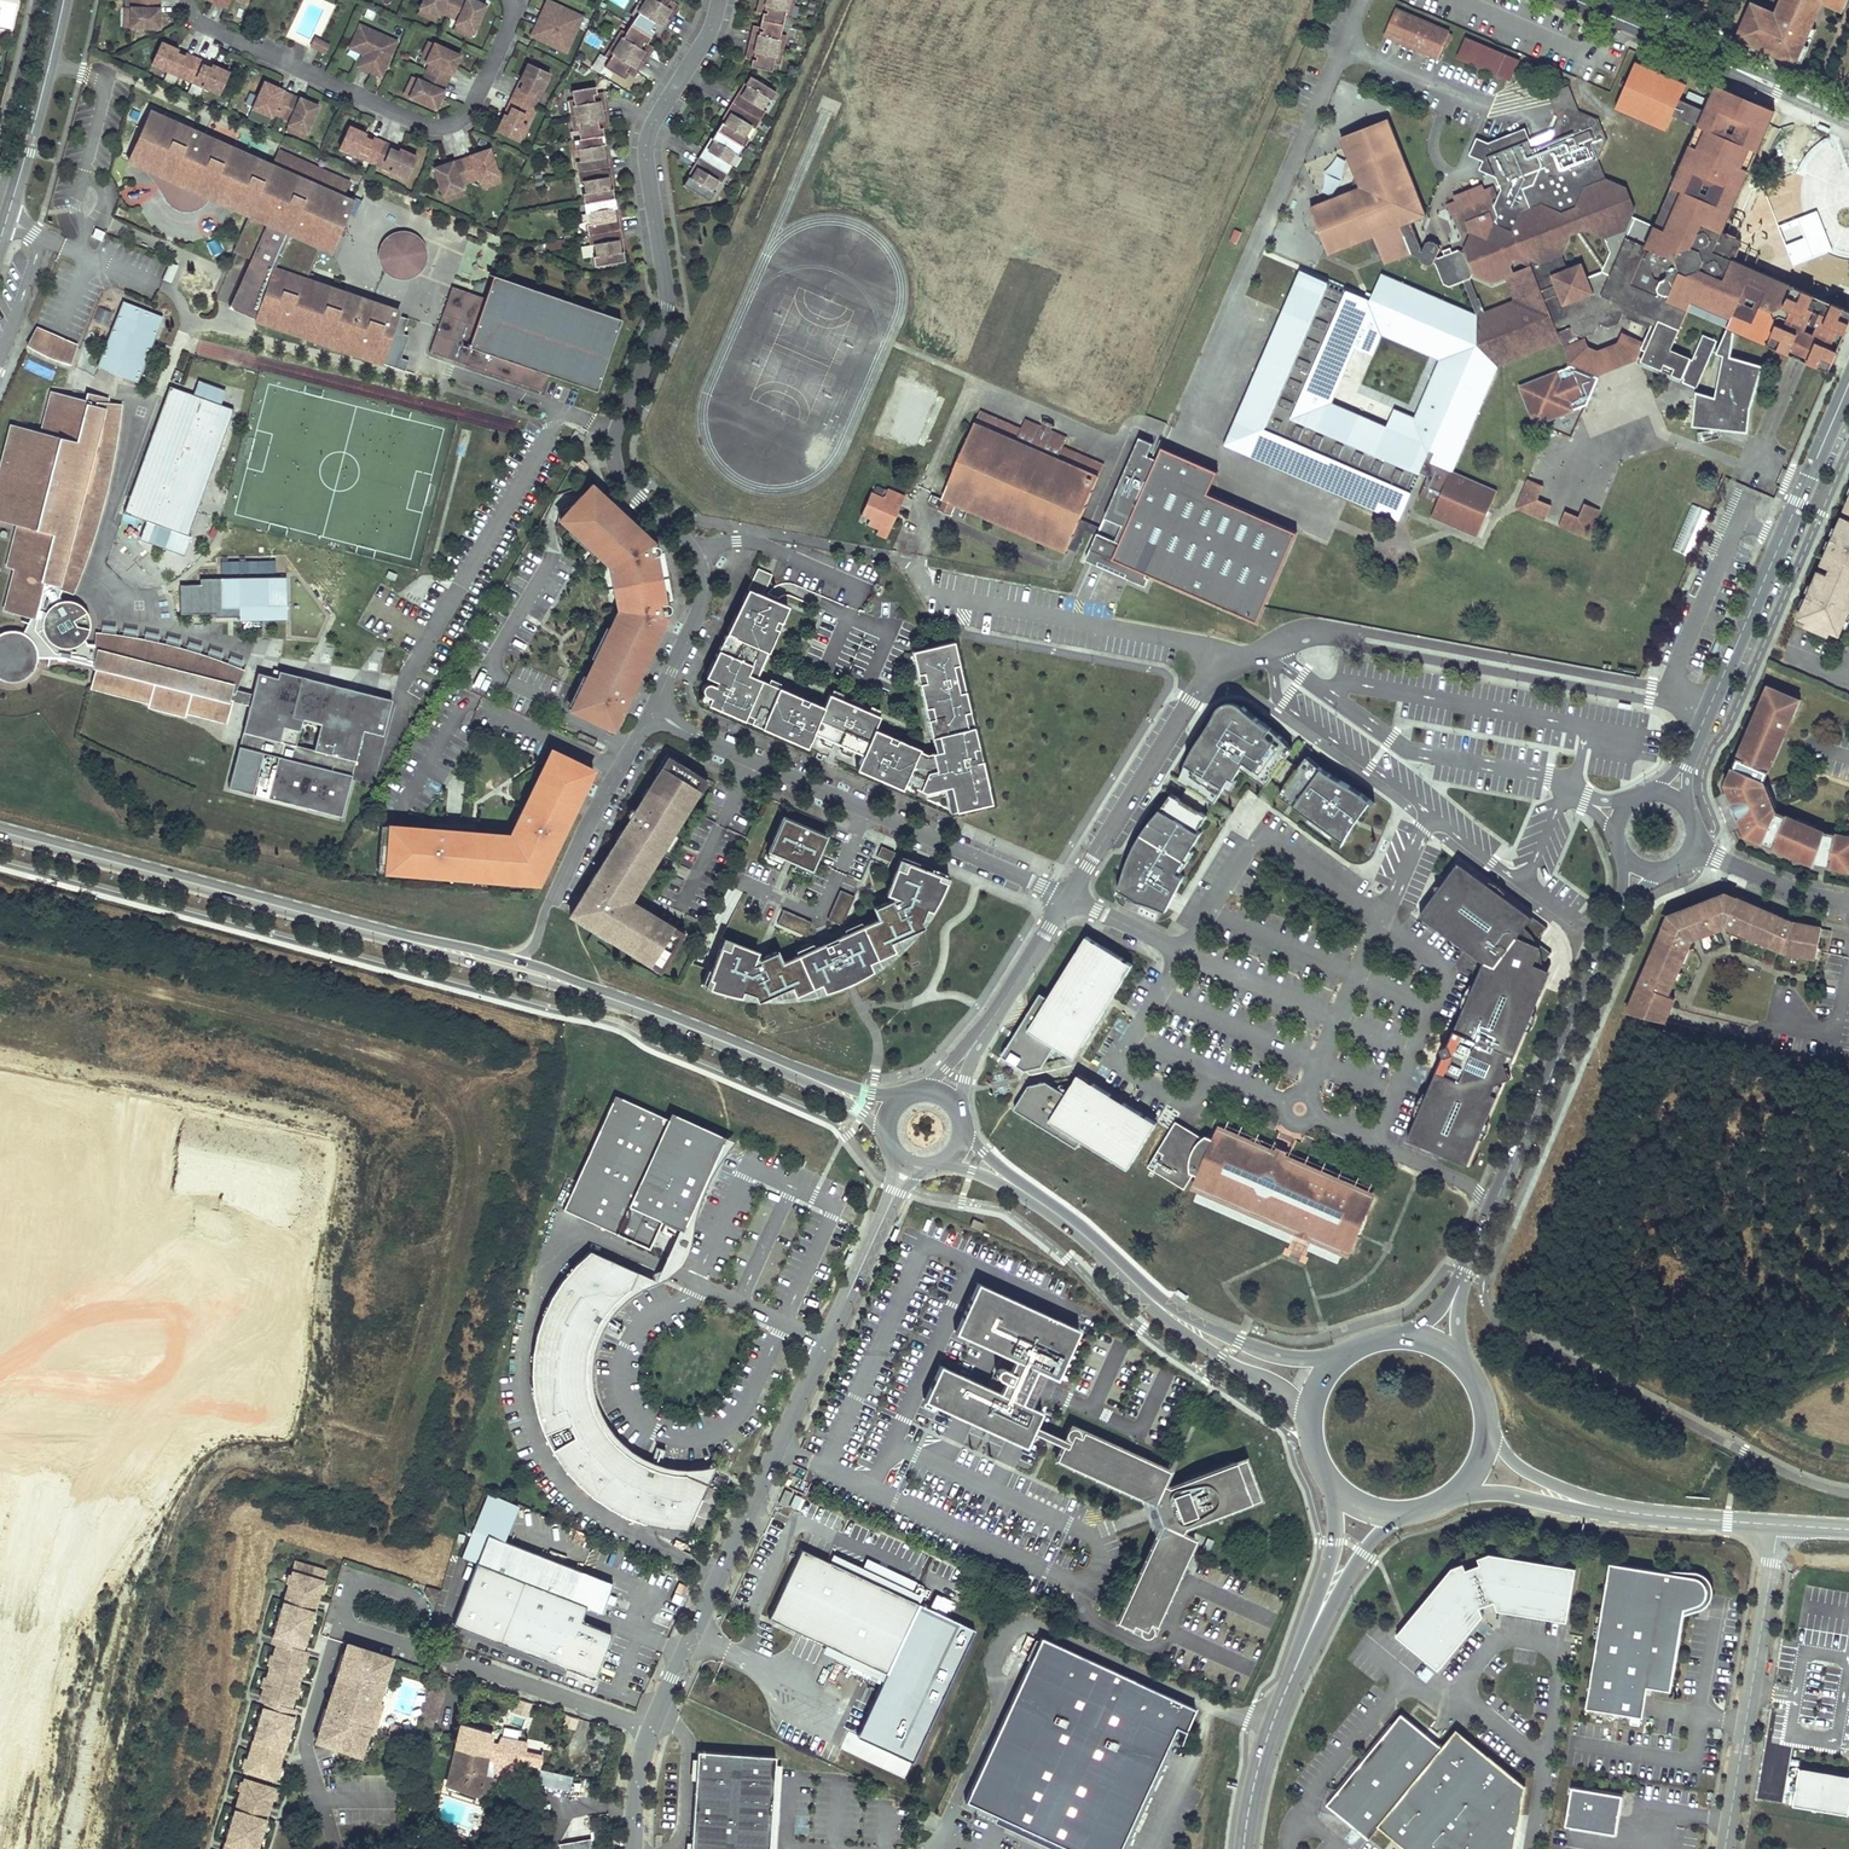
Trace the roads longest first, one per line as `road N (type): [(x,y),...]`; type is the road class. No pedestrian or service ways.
road 1 (unclassified): [(907,1164),(648,1724),(636,1768),(633,1848)]
road 2 (residential): [(890,555),(936,594),(1192,642),(1220,659),(1068,899)]
road 3 (residential): [(719,0),(647,140),(668,307),(613,450),(621,480),(697,555)]
road 4 (secondary): [(0,832),(502,964)]
road 5 (tertiary): [(1642,866),(1458,1291)]
road 6 (residential): [(653,712),(1068,899)]
road 7 (tertiary): [(1848,388),(1689,757)]
road 8 (secondary): [(502,964),(813,1078)]
road 9 (unclassified): [(1725,1848),(1779,1526)]
road 10 (residential): [(653,712),(547,905),(534,946),(502,964)]
road 11 (residential): [(1588,0),(1848,118)]
road 12 (secondary): [(1326,1469),(1335,1542),(1284,1691)]
road 13 (secondary): [(1284,1691),(1341,1584),(1381,1528),(1408,1510)]
road 14 (secondary): [(1016,1185),(1174,1318)]
road 15 (secondary): [(1353,1353),(1296,1360),(1174,1318)]
road 16 (residential): [(66,0),(19,179)]
road 17 (tertiary): [(1600,1508),(1779,1526)]
road 18 (secondary): [(1174,1318),(1314,1420)]
road 19 (residential): [(1068,899),(976,1042)]
road 20 (residential): [(1692,845),(1788,890),(1848,903)]
road 21 (residential): [(697,555),(698,612),(653,712)]
road 22 (secondary): [(1284,1691),(1259,1765),(1244,1848)]
road 23 (tertiary): [(1451,1495),(1600,1508)]
road 24 (residential): [(852,608),(852,585),(736,542)]
road 25 (tertiary): [(1600,1508),(1523,1470),(1487,1421)]

